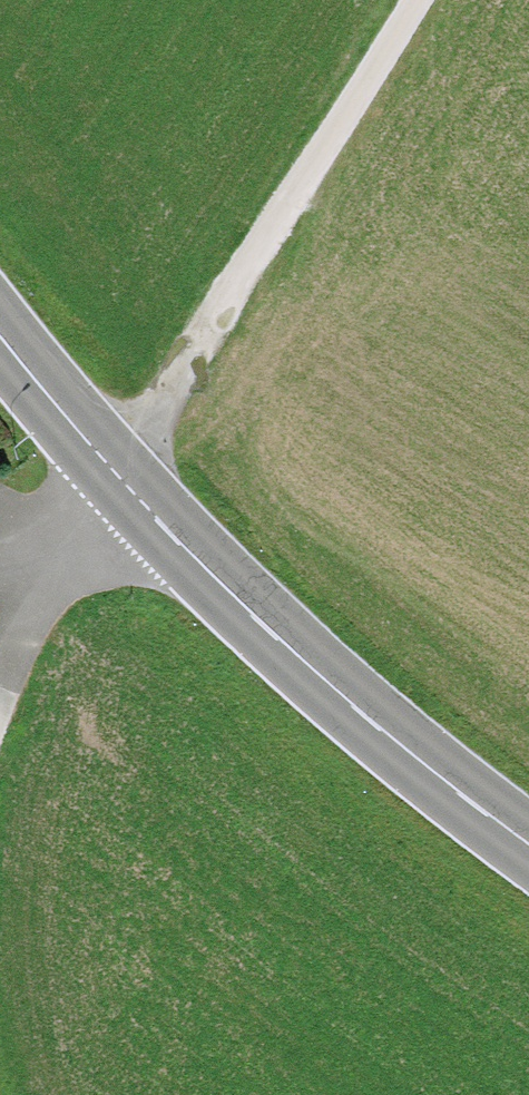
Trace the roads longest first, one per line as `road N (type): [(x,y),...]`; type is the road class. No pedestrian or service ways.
road 1 (secondary): [(0,341),(262,635),(528,851)]
road 2 (track): [(413,0),(117,477)]
road 3 (track): [(117,477),(0,683)]

